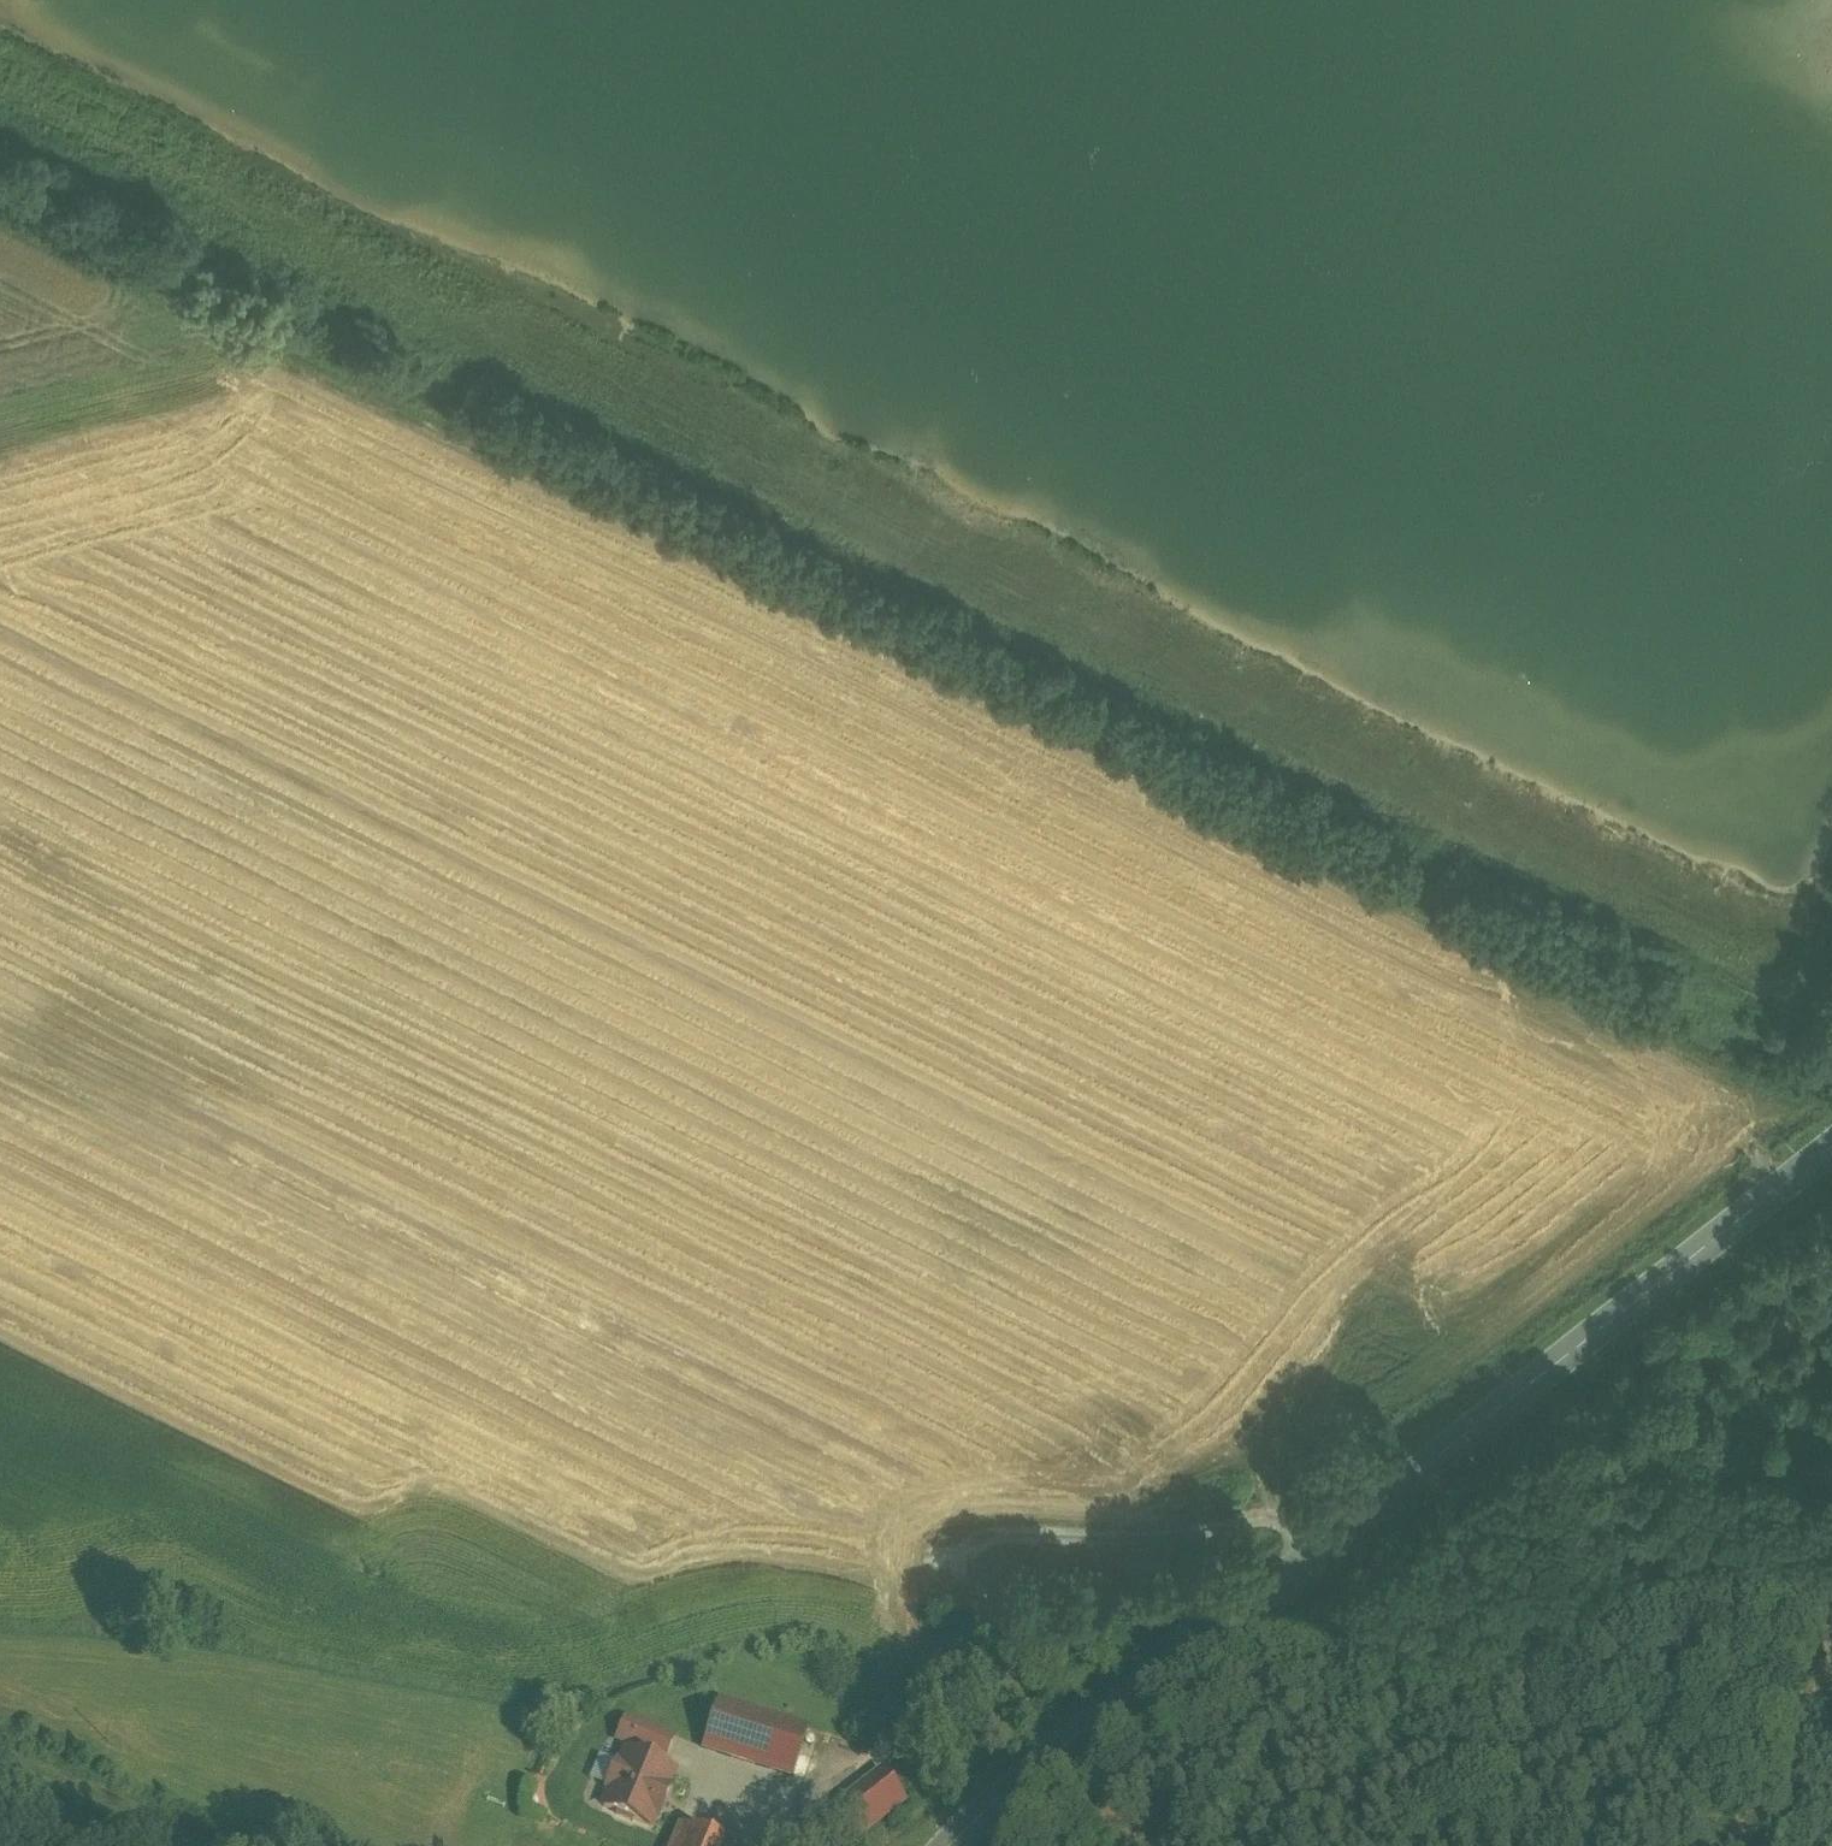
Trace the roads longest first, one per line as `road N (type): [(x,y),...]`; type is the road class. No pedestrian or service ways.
road 1 (primary): [(951,1845),(1831,1145)]

